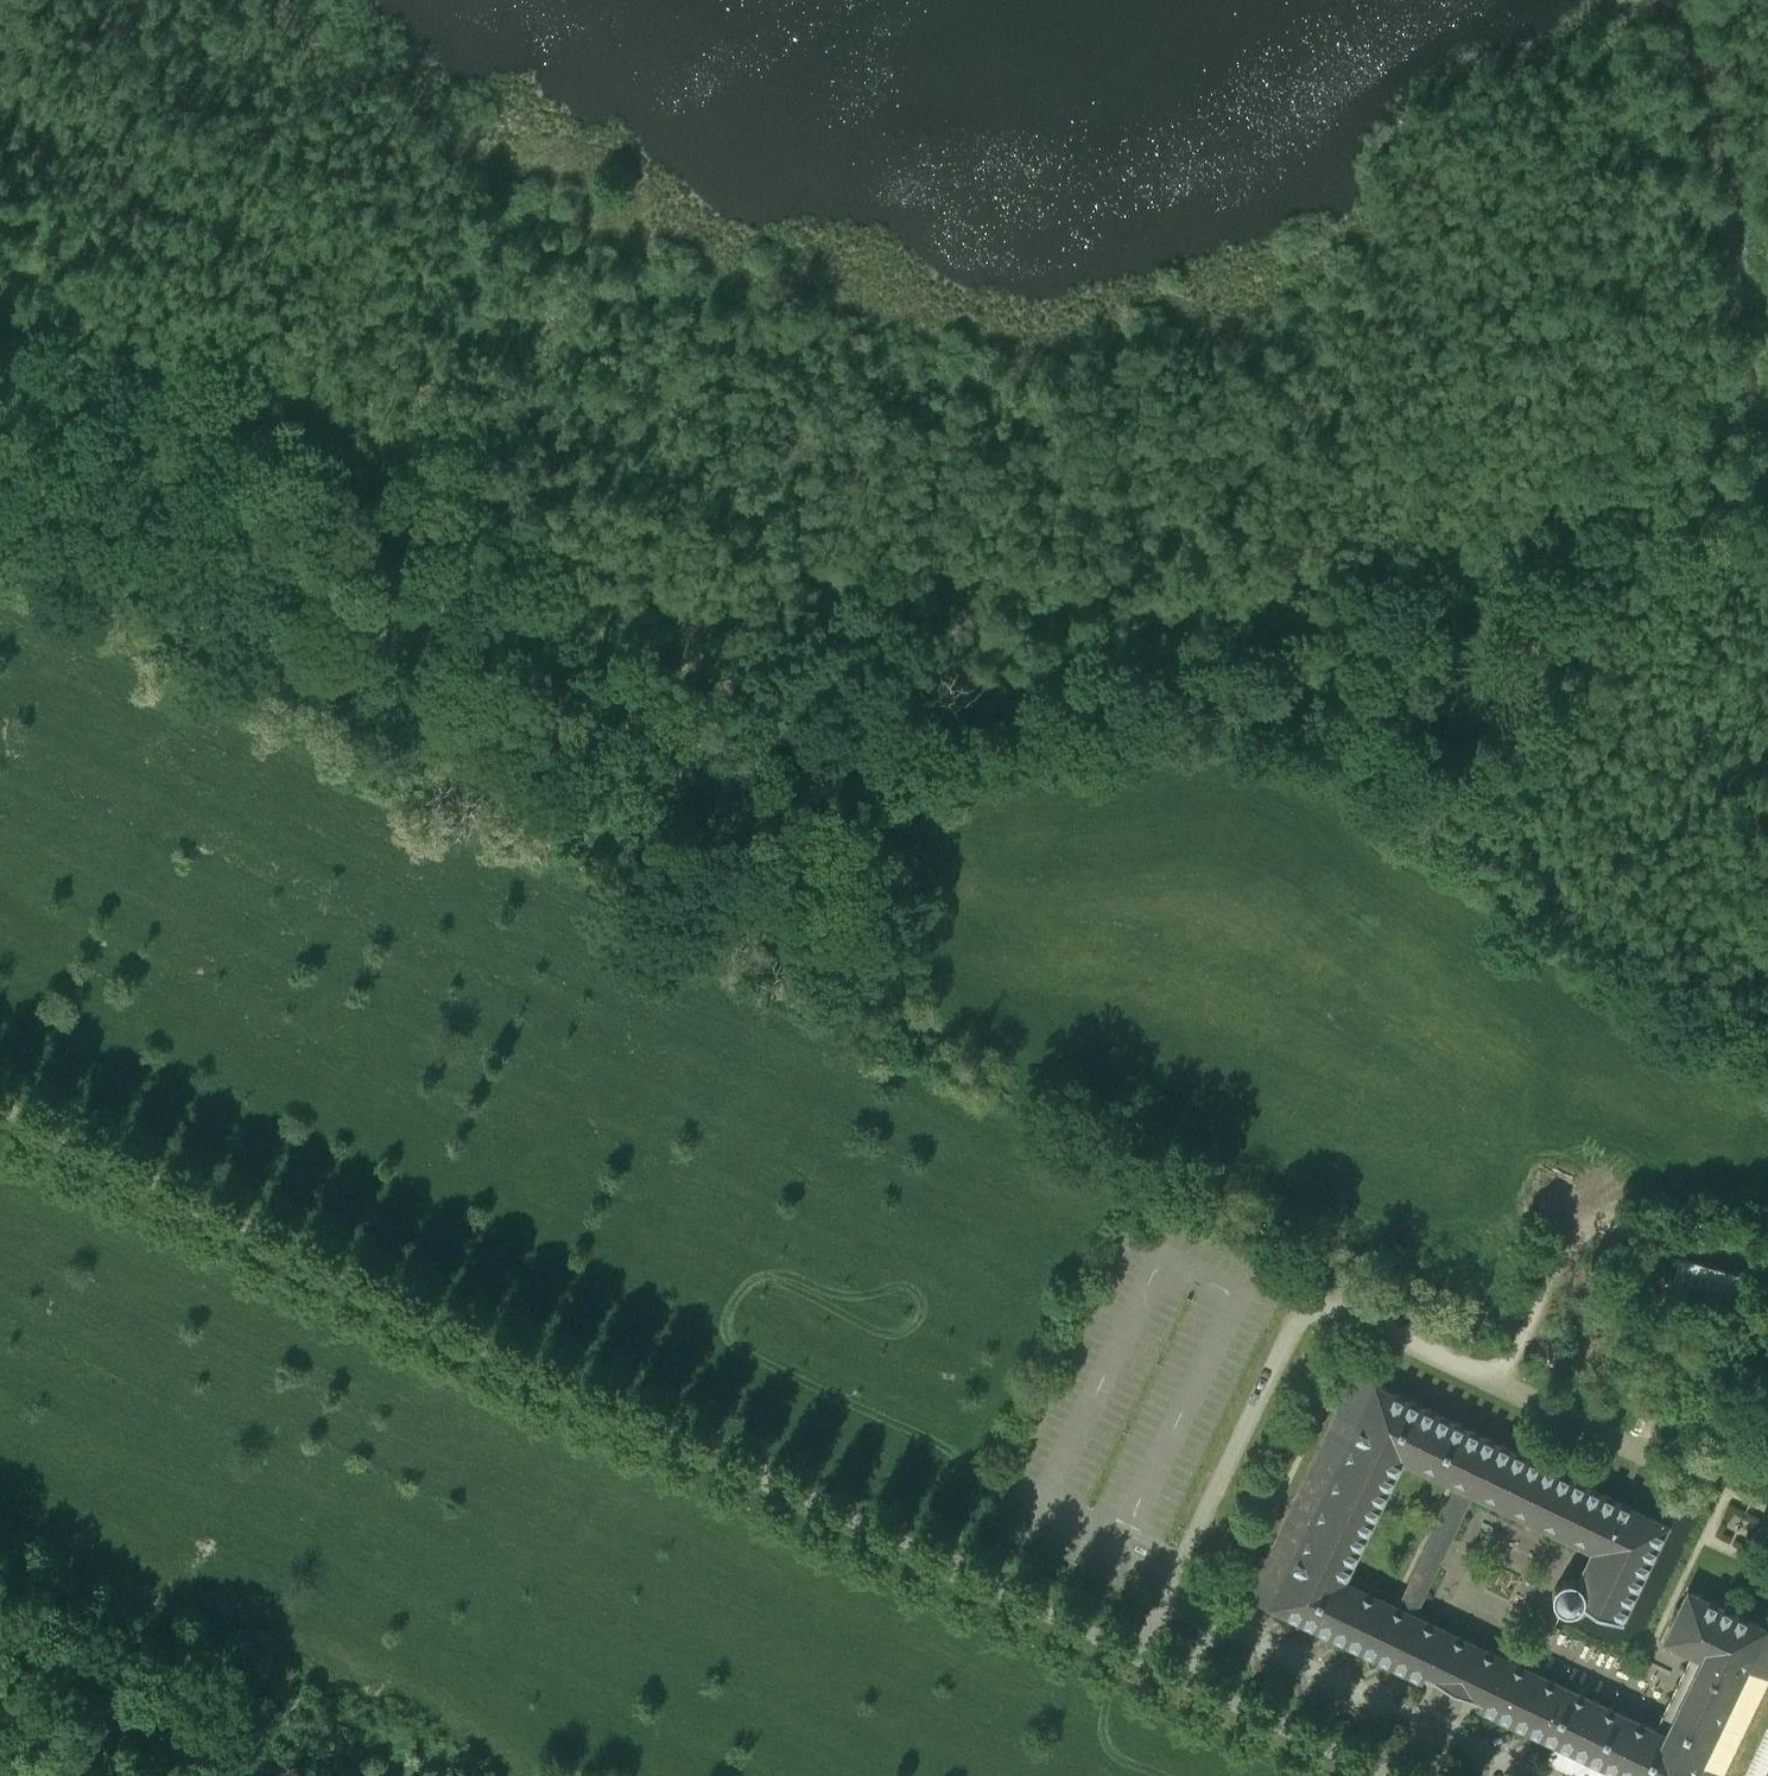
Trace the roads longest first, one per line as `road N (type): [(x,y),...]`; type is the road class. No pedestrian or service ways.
road 1 (unclassified): [(0,1622),(284,1775)]

